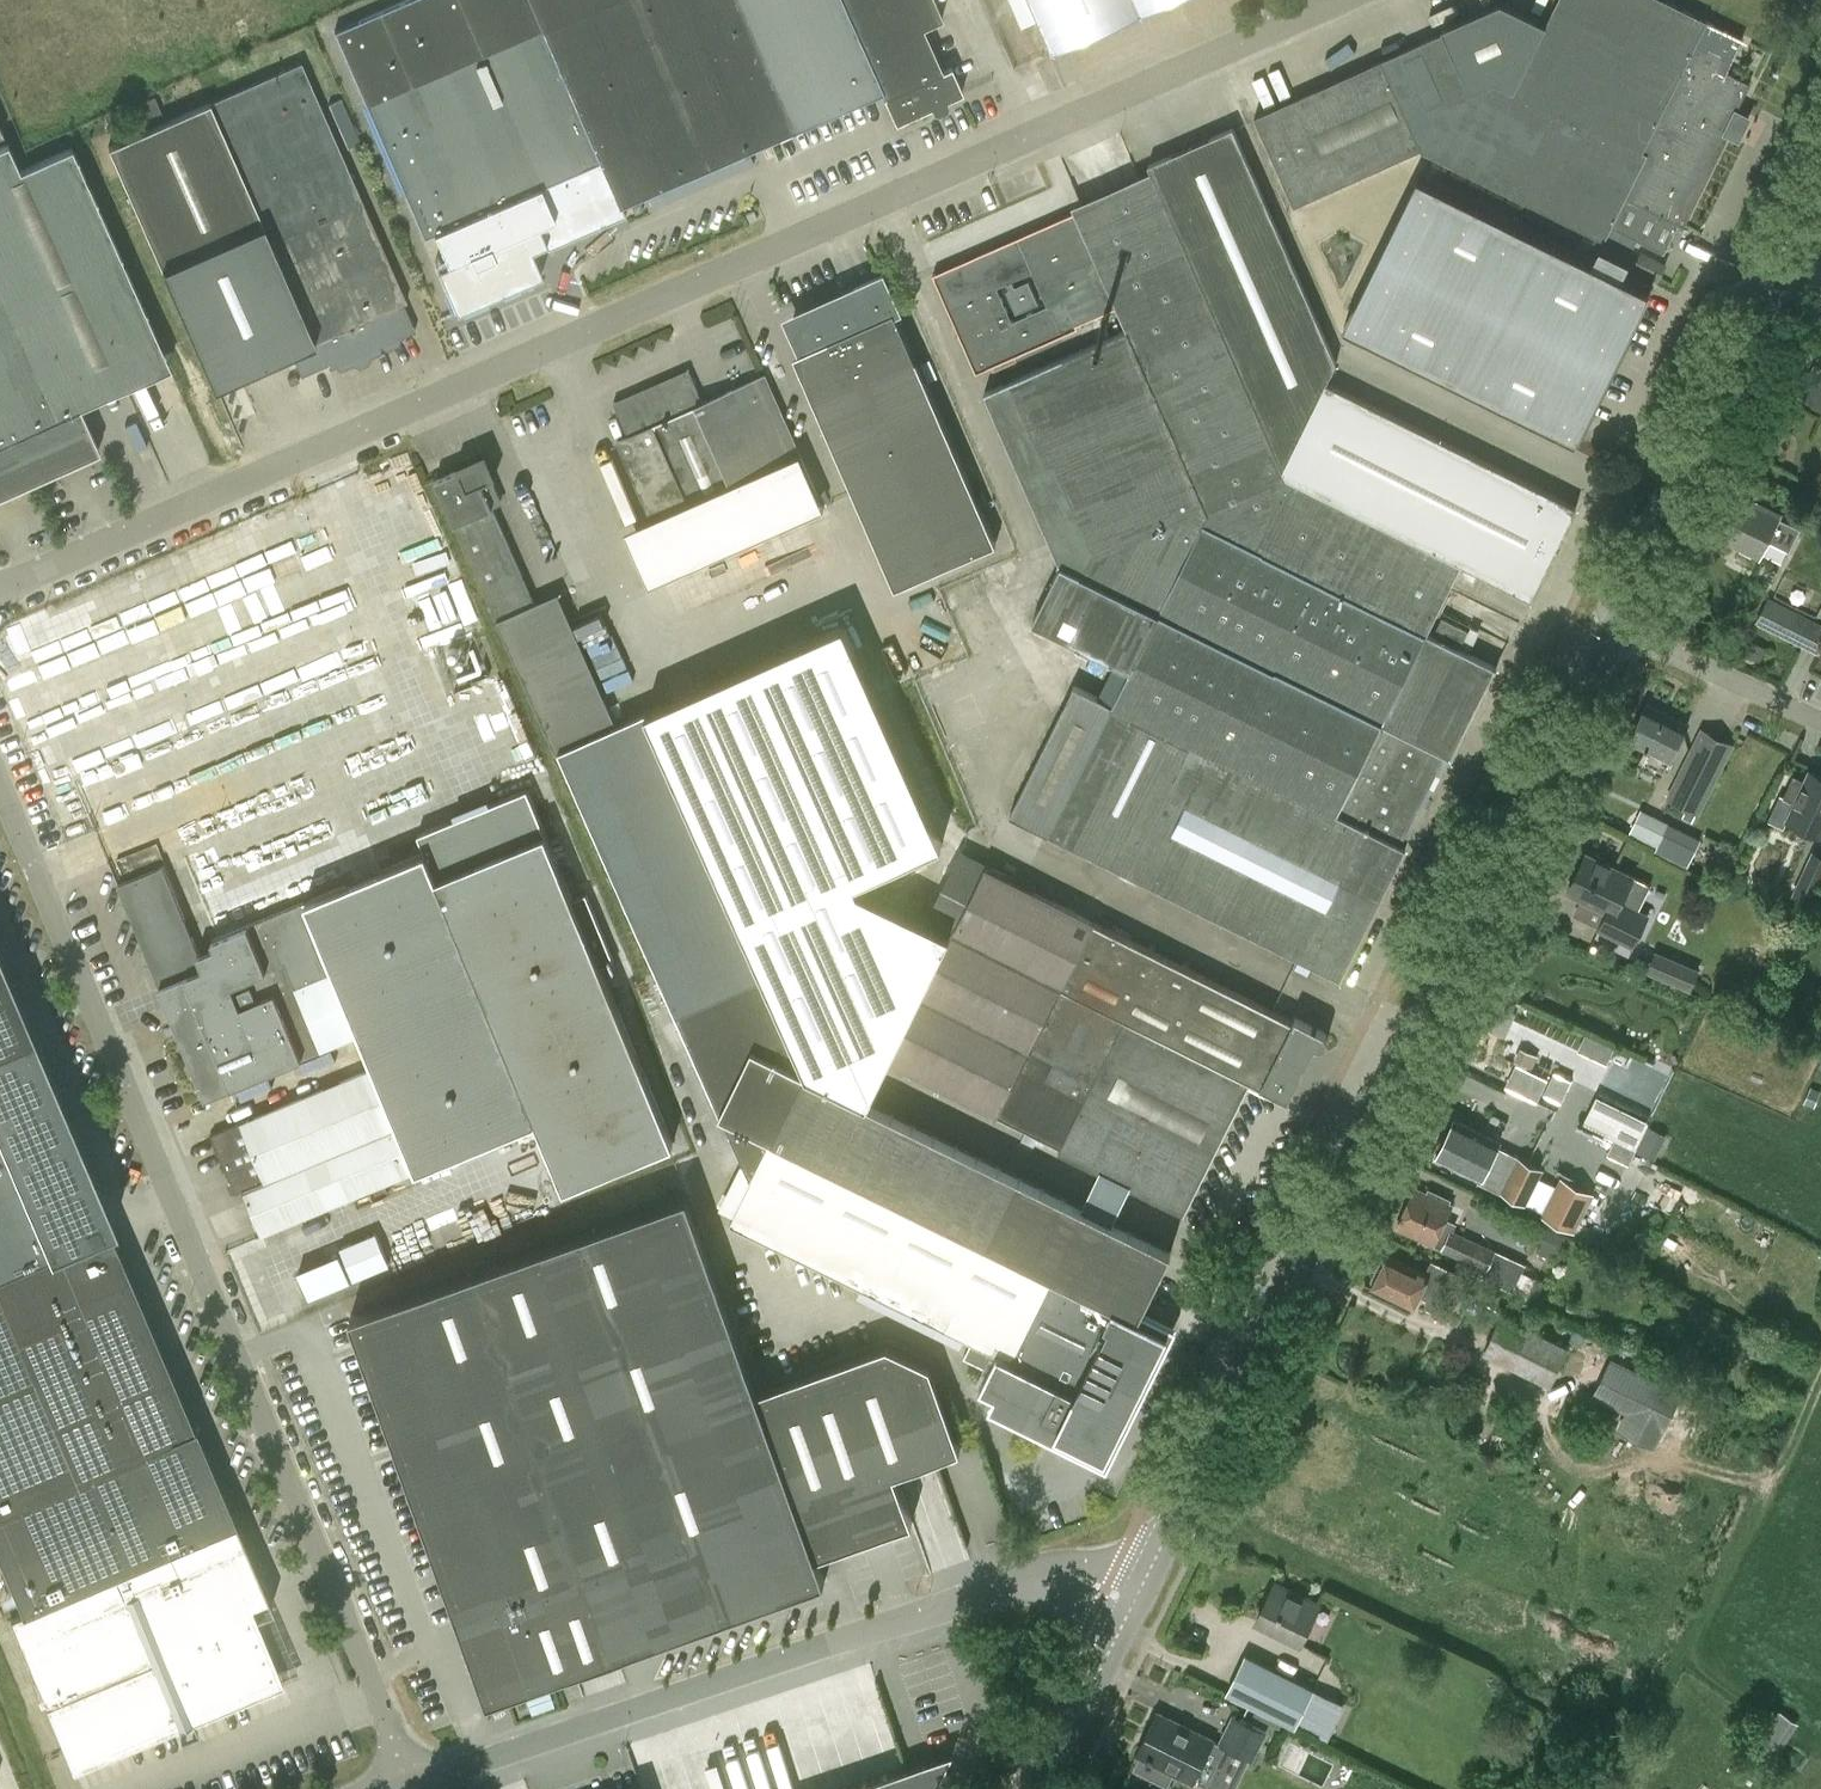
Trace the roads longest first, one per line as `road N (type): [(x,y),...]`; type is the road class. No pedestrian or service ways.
road 1 (unclassified): [(0,594),(1342,0)]
road 2 (secondary): [(1134,1600),(1607,617)]
road 3 (unclassified): [(411,1784),(0,787)]
road 4 (unclassified): [(411,1784),(1015,1583)]
road 5 (secondary): [(1607,617),(1820,193)]
road 6 (track): [(1820,1383),(1782,1473),(1737,1479),(1685,1461),(1634,1464),(1606,1477),(1576,1473),(1538,1412)]
road 7 (residential): [(1820,716),(1607,617)]
road 8 (secondary): [(1041,1788),(1134,1600)]
road 9 (residential): [(1015,1583),(1067,1572),(1134,1600)]

